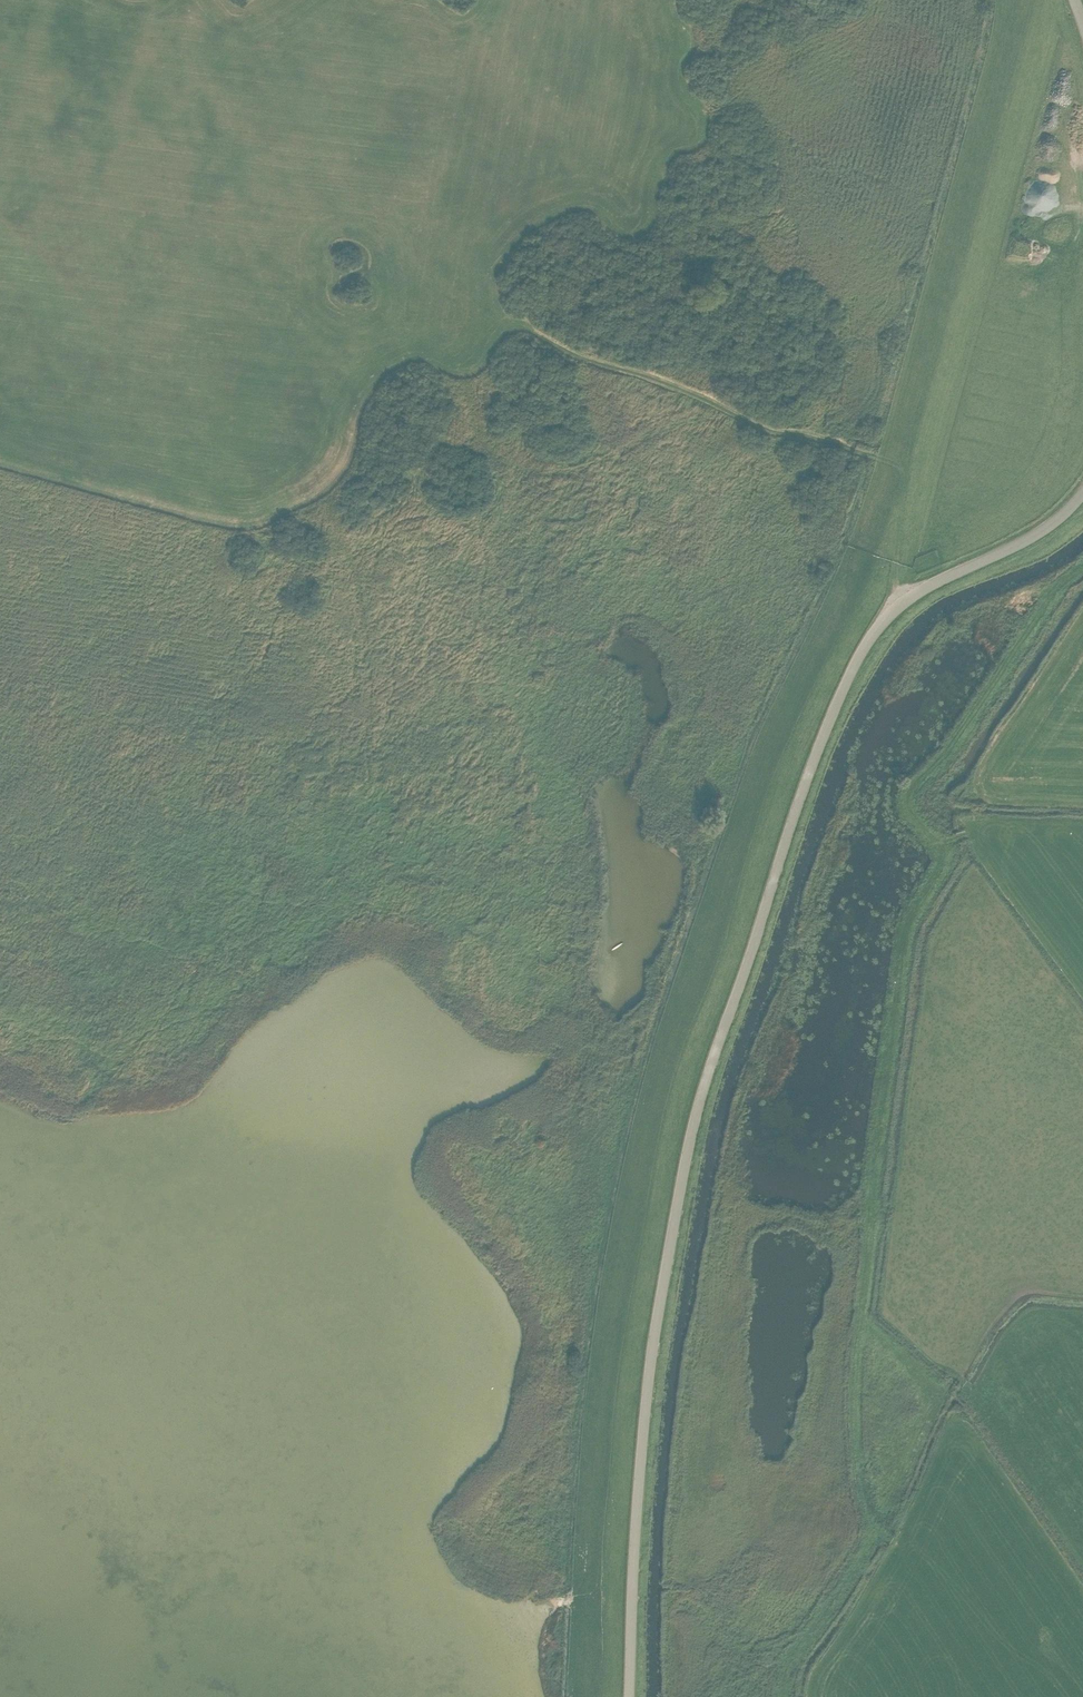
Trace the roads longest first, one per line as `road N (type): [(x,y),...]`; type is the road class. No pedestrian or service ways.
road 1 (tertiary): [(629,1696),(645,1410),(686,1156),(807,776),(880,625),(928,586),(1035,535),(1082,493)]

